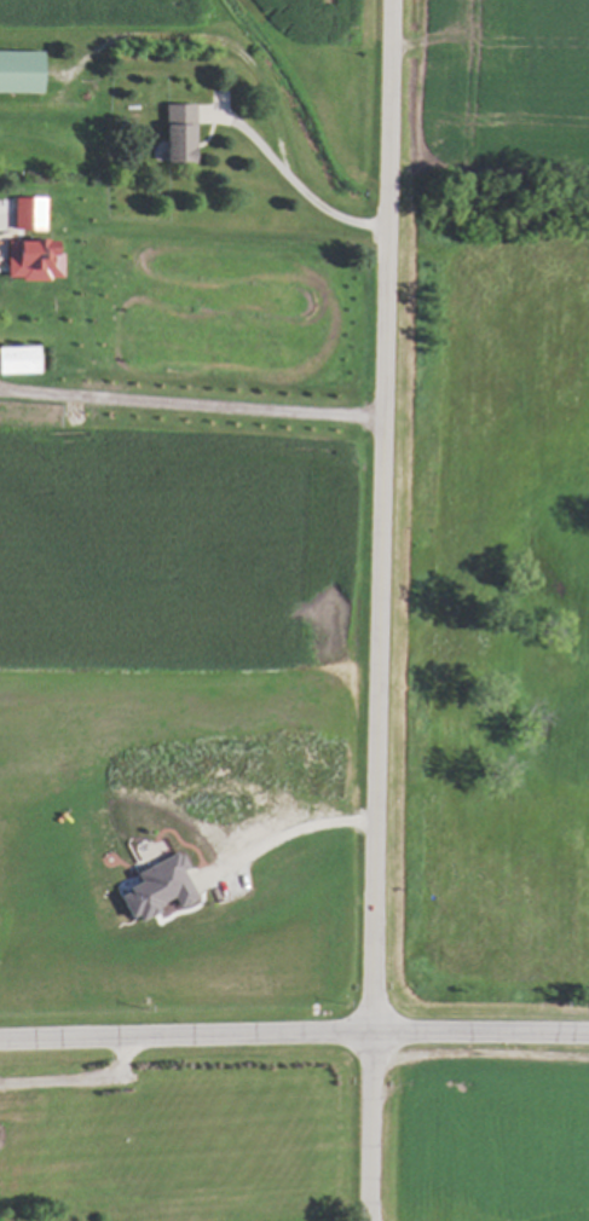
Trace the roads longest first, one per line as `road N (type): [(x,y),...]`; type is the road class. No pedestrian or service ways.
road 1 (residential): [(390,0),(368,1220)]
road 2 (tertiary): [(588,1037),(0,1038)]

